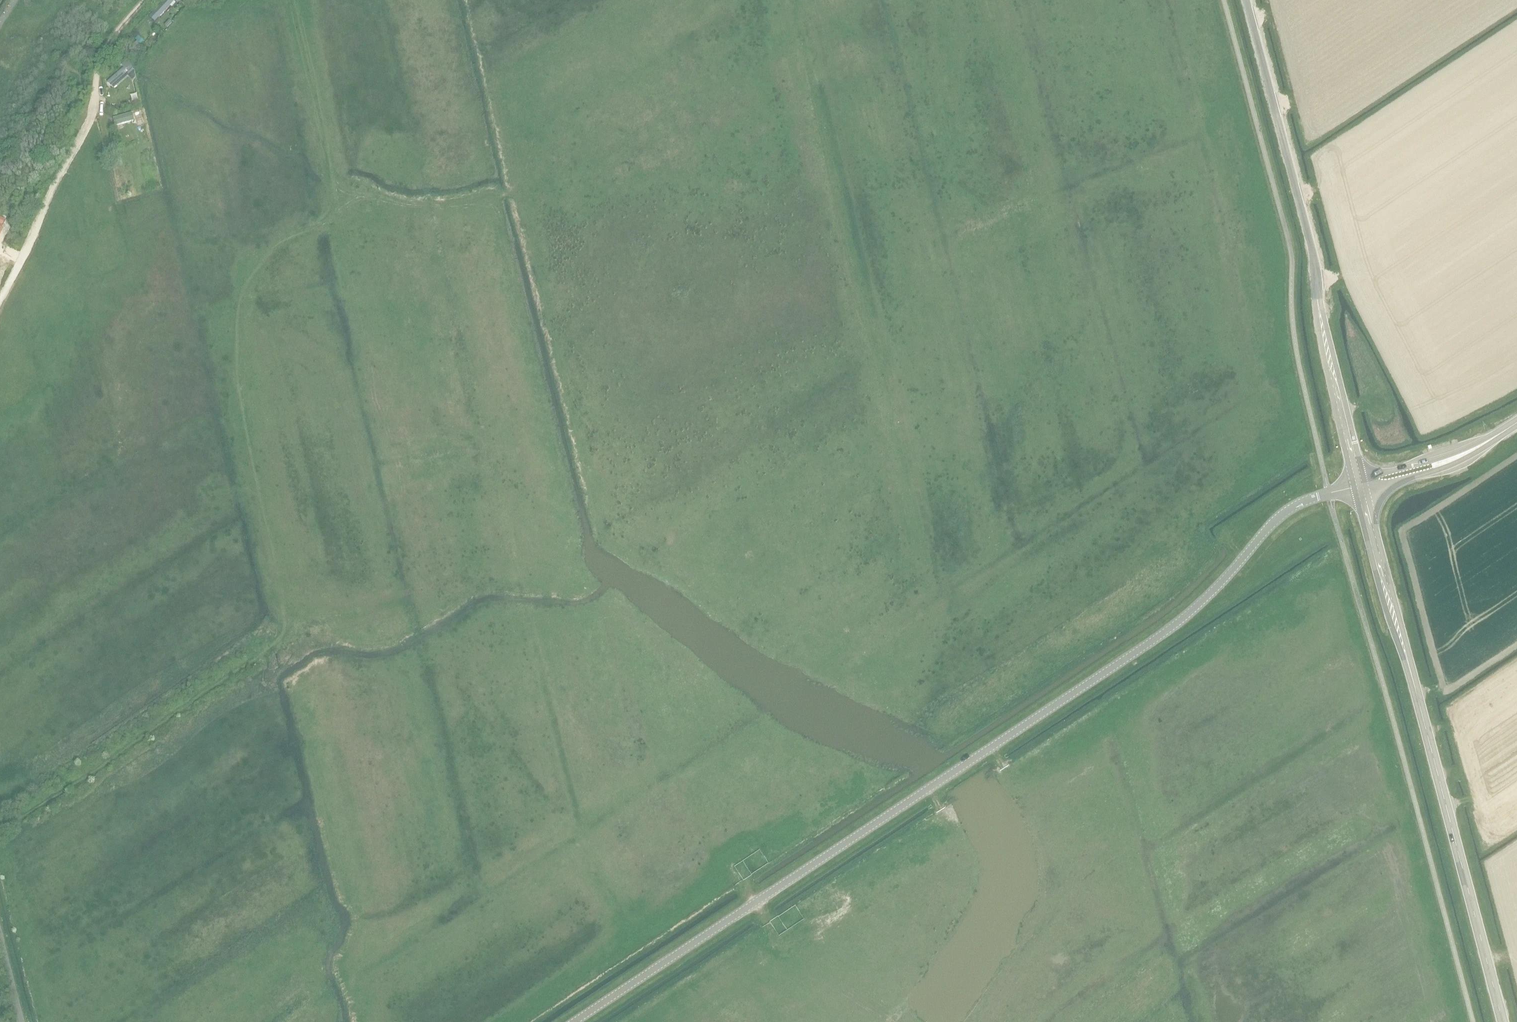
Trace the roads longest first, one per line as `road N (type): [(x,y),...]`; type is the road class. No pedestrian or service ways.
road 1 (track): [(290,0),(333,202),(313,231),(261,260),(235,327),(285,612),(280,641),(0,827)]
road 2 (unclassified): [(574,1021),(1170,628),(1288,509),(1360,485)]
road 3 (tertiary): [(1503,1021),(1360,485)]
road 4 (unclassified): [(1360,485),(1313,256),(1246,0)]
road 5 (unclassified): [(0,302),(90,119),(106,48),(145,0)]
road 6 (tertiary): [(1360,485),(1446,466),(1507,429)]
road 7 (tertiary): [(1507,429),(1360,485)]

